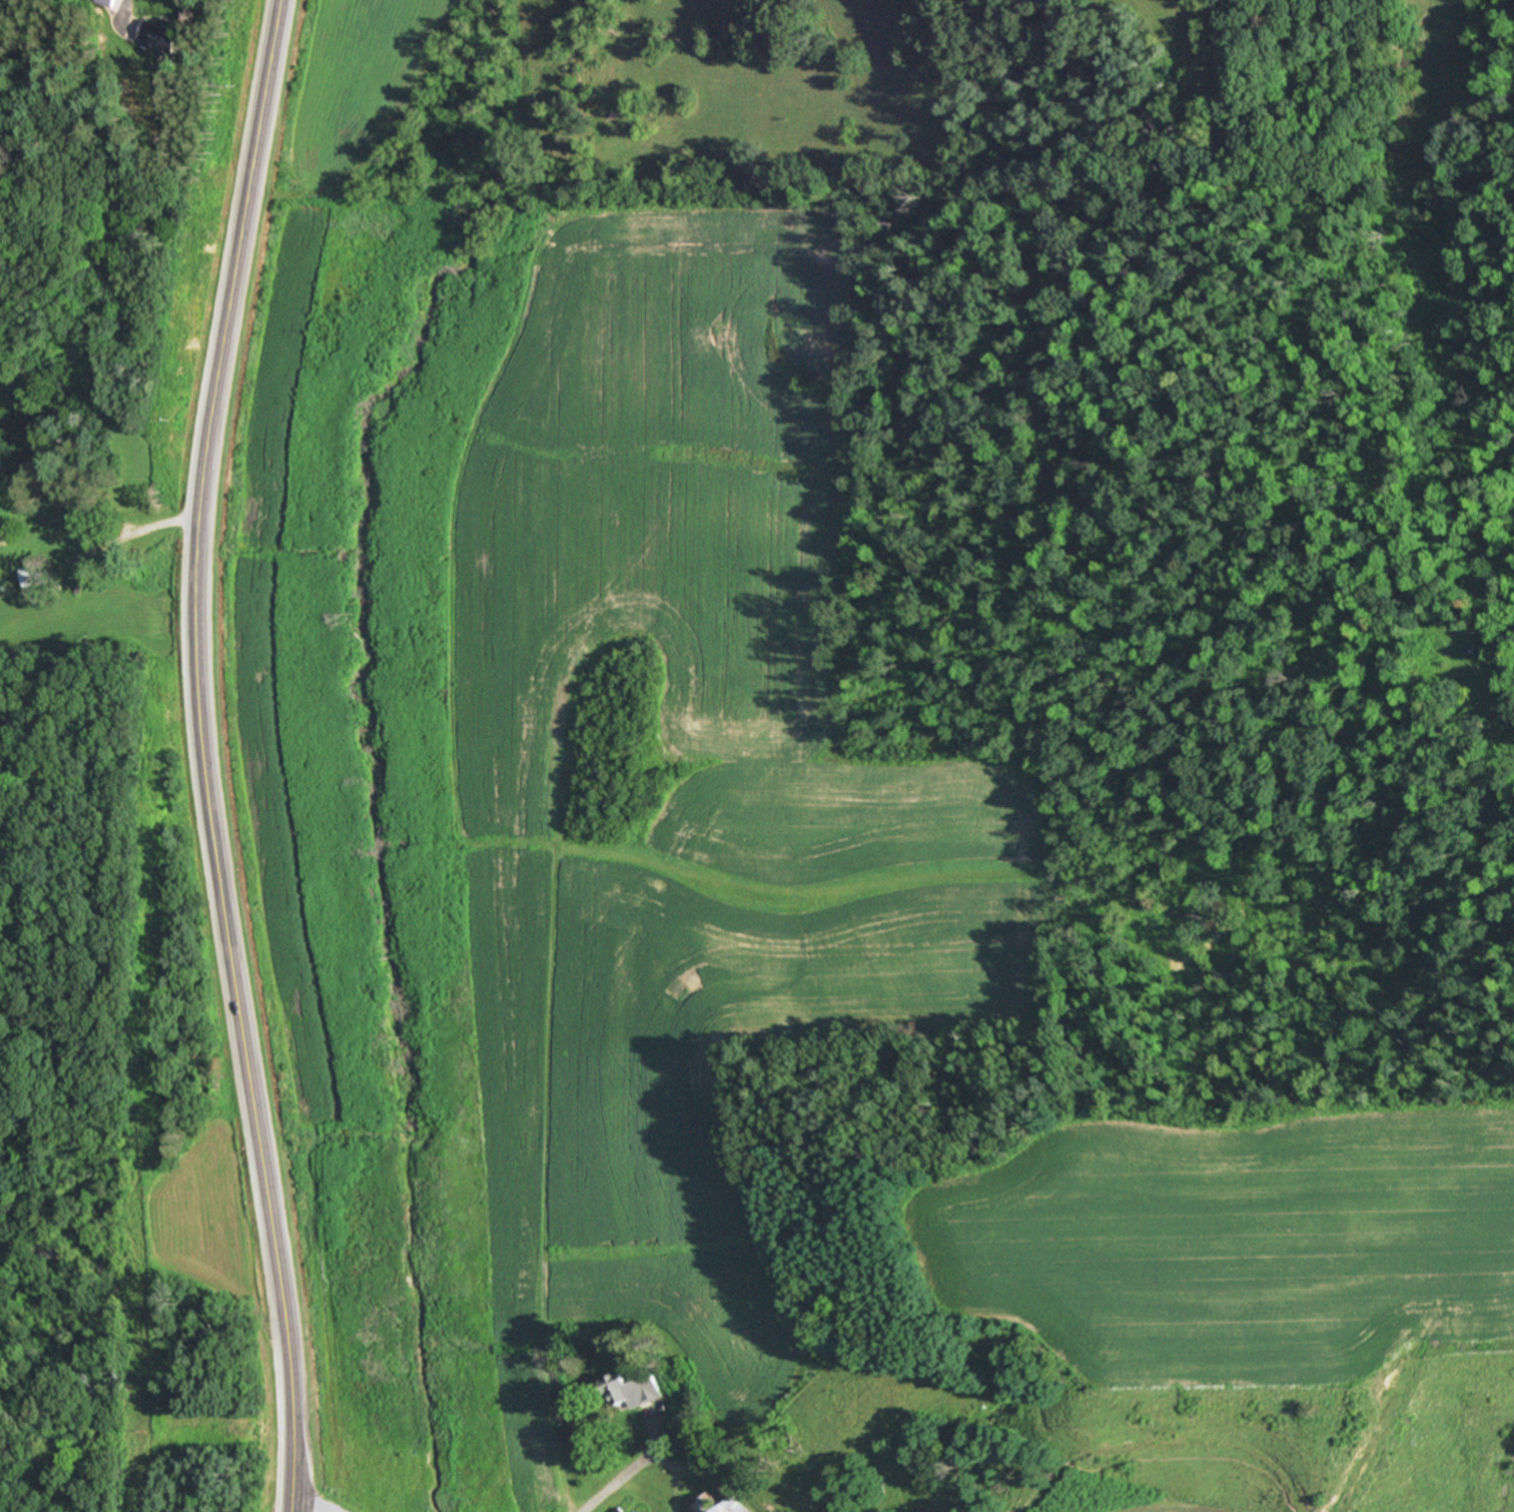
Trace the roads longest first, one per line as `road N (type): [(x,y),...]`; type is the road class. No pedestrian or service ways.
road 1 (primary): [(291,1511),(283,1342),(196,757),(189,653),(192,524),(274,0)]

